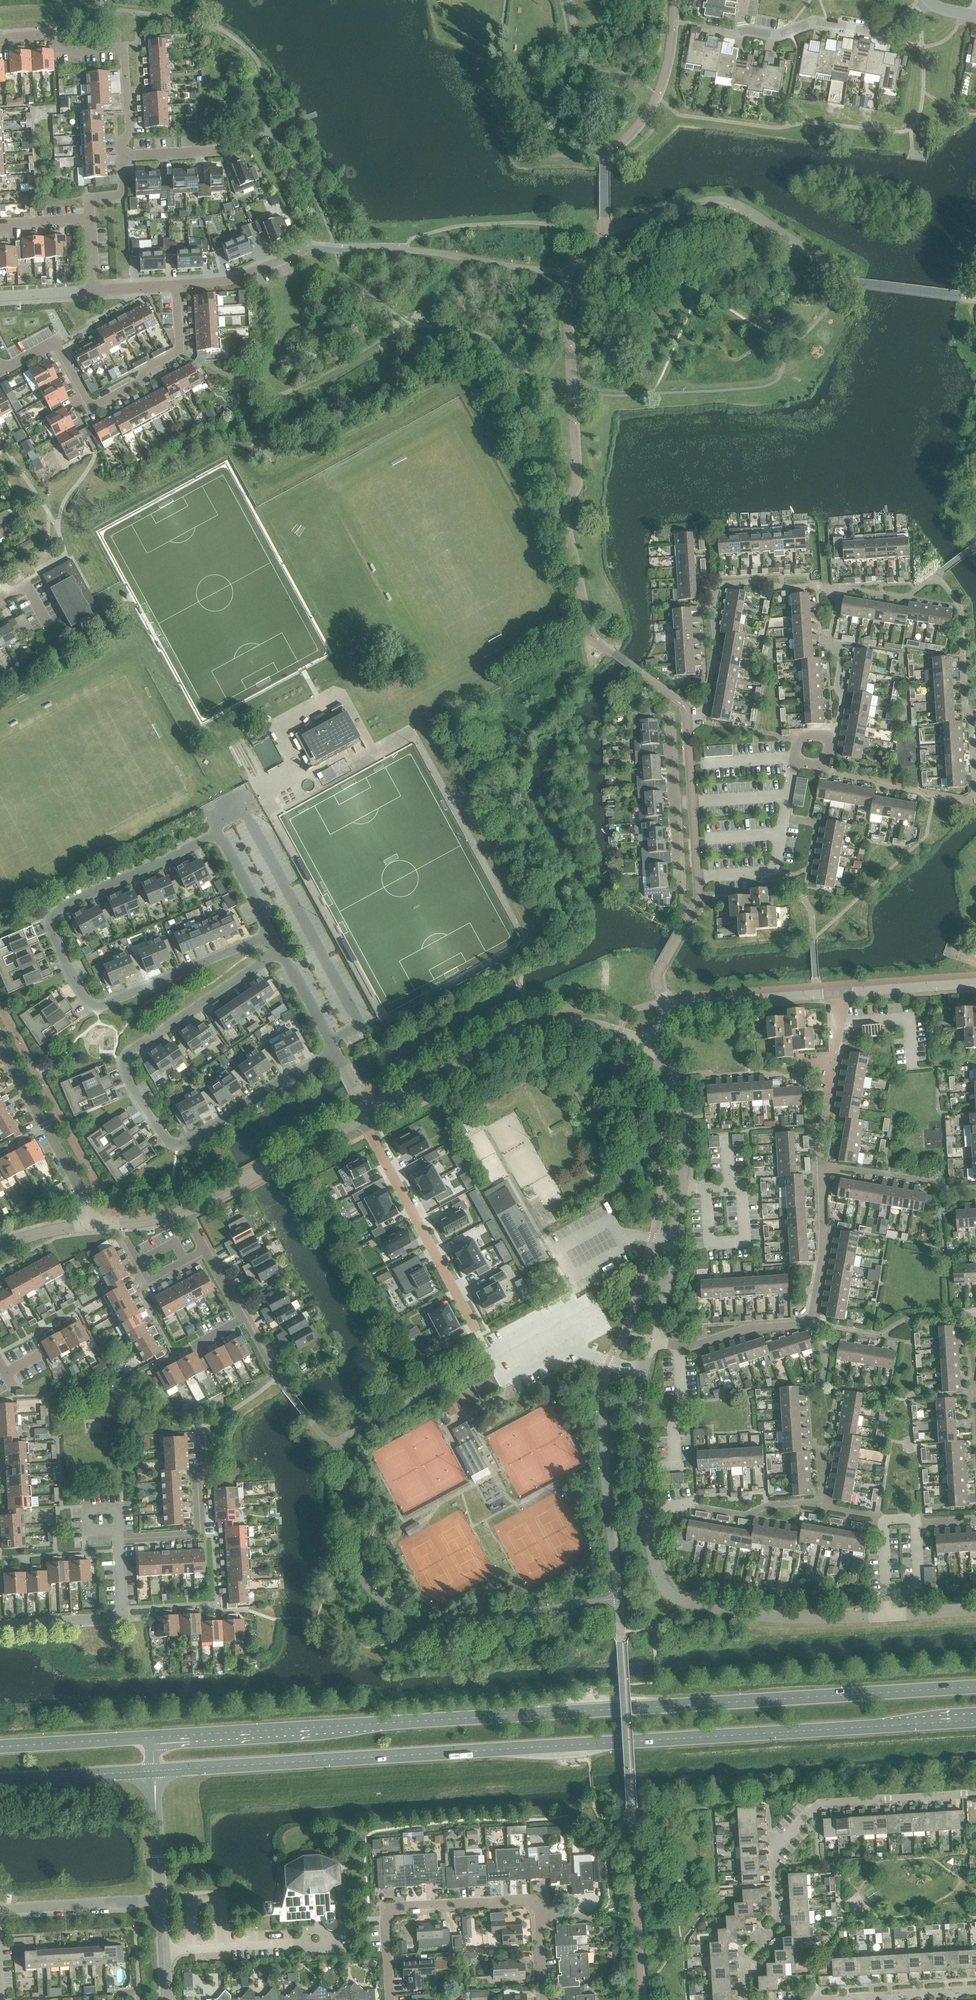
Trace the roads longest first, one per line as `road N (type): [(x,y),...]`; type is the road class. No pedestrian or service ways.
road 1 (secondary): [(975,1685),(154,1738)]
road 2 (secondary): [(154,1770),(975,1718)]
road 3 (residential): [(272,934),(100,1006),(81,996),(66,970),(50,925),(61,905),(219,833)]
road 4 (residential): [(332,1049),(178,1144),(165,1140),(129,1087),(130,1050),(280,949)]
road 5 (residential): [(541,1999),(541,1920),(517,1898),(385,1910),(389,1999)]
road 6 (unclassified): [(365,1116),(539,1026),(591,1019),(649,1043)]
road 7 (unclassified): [(649,1043),(674,1074),(686,1123),(654,1332)]
road 8 (residential): [(2,370),(50,344),(90,407),(137,384),(143,370),(178,349),(175,285)]
road 9 (unclassified): [(646,1510),(664,1584),(677,1597),(742,1611),(879,1618)]
road 10 (residential): [(663,1006),(658,976),(693,908),(698,878),(768,872),(787,796)]
road 11 (residential): [(682,1347),(809,1319),(821,1256),(821,1165)]
road 12 (residential): [(774,1883),(773,1849),(813,1805),(975,1794)]
road 13 (residential): [(476,1329),(360,1119)]
road 14 (residential): [(743,0),(744,29),(770,34),(818,21),(879,32),(929,2)]
road 15 (residential): [(646,1510),(688,1502),(689,1476),(678,1465),(682,1347)]
road 16 (residential): [(92,1225),(0,1048)]
road 17 (unclassified): [(187,1210),(360,1119)]
road 18 (residential): [(0,1623),(122,1610),(118,1540)]
road 19 (residential): [(878,1592),(876,1519),(921,1517),(921,1591)]
road 20 (residential): [(118,1540),(195,1534),(199,1425)]
road 21 (unclassified): [(654,1332),(637,1422),(646,1510)]
road 22 (residential): [(834,993),(663,1006)]
road 23 (residential): [(0,1908),(157,1899)]
road 24 (secondary): [(154,1738),(0,1747)]
road 25 (secondary): [(0,1777),(154,1770)]
road 26 (residential): [(975,983),(834,993)]
road 27 (residential): [(835,1025),(821,1165)]
road 28 (residential): [(175,285),(227,281),(303,248)]
road 29 (residential): [(842,1999),(975,1989)]
road 30 (residential): [(0,38),(44,34),(67,52),(124,47)]
road 31 (unclassified): [(157,1899),(154,1770)]
road 32 (residential): [(224,1948),(220,1902),(198,1898),(190,1903),(192,1950)]

